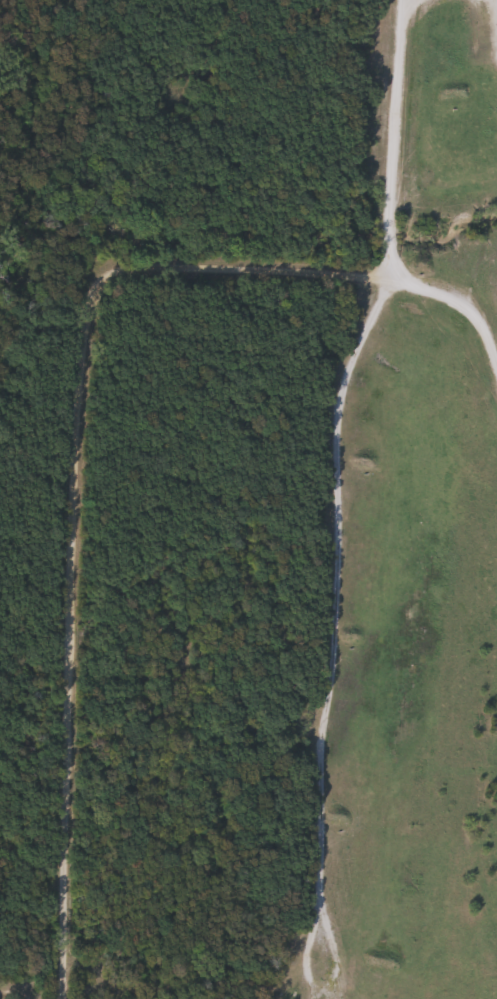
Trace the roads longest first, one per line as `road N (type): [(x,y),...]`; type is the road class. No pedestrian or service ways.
road 1 (track): [(62,998),(89,310),(102,285),(146,265),(384,276)]
road 2 (track): [(384,276),(340,401),(317,899),(305,958)]
road 3 (track): [(402,0),(384,276)]
road 4 (track): [(384,276),(461,305),(481,329),(496,372)]
road 5 (track): [(317,899),(335,964),(326,986),(309,982),(305,958)]

